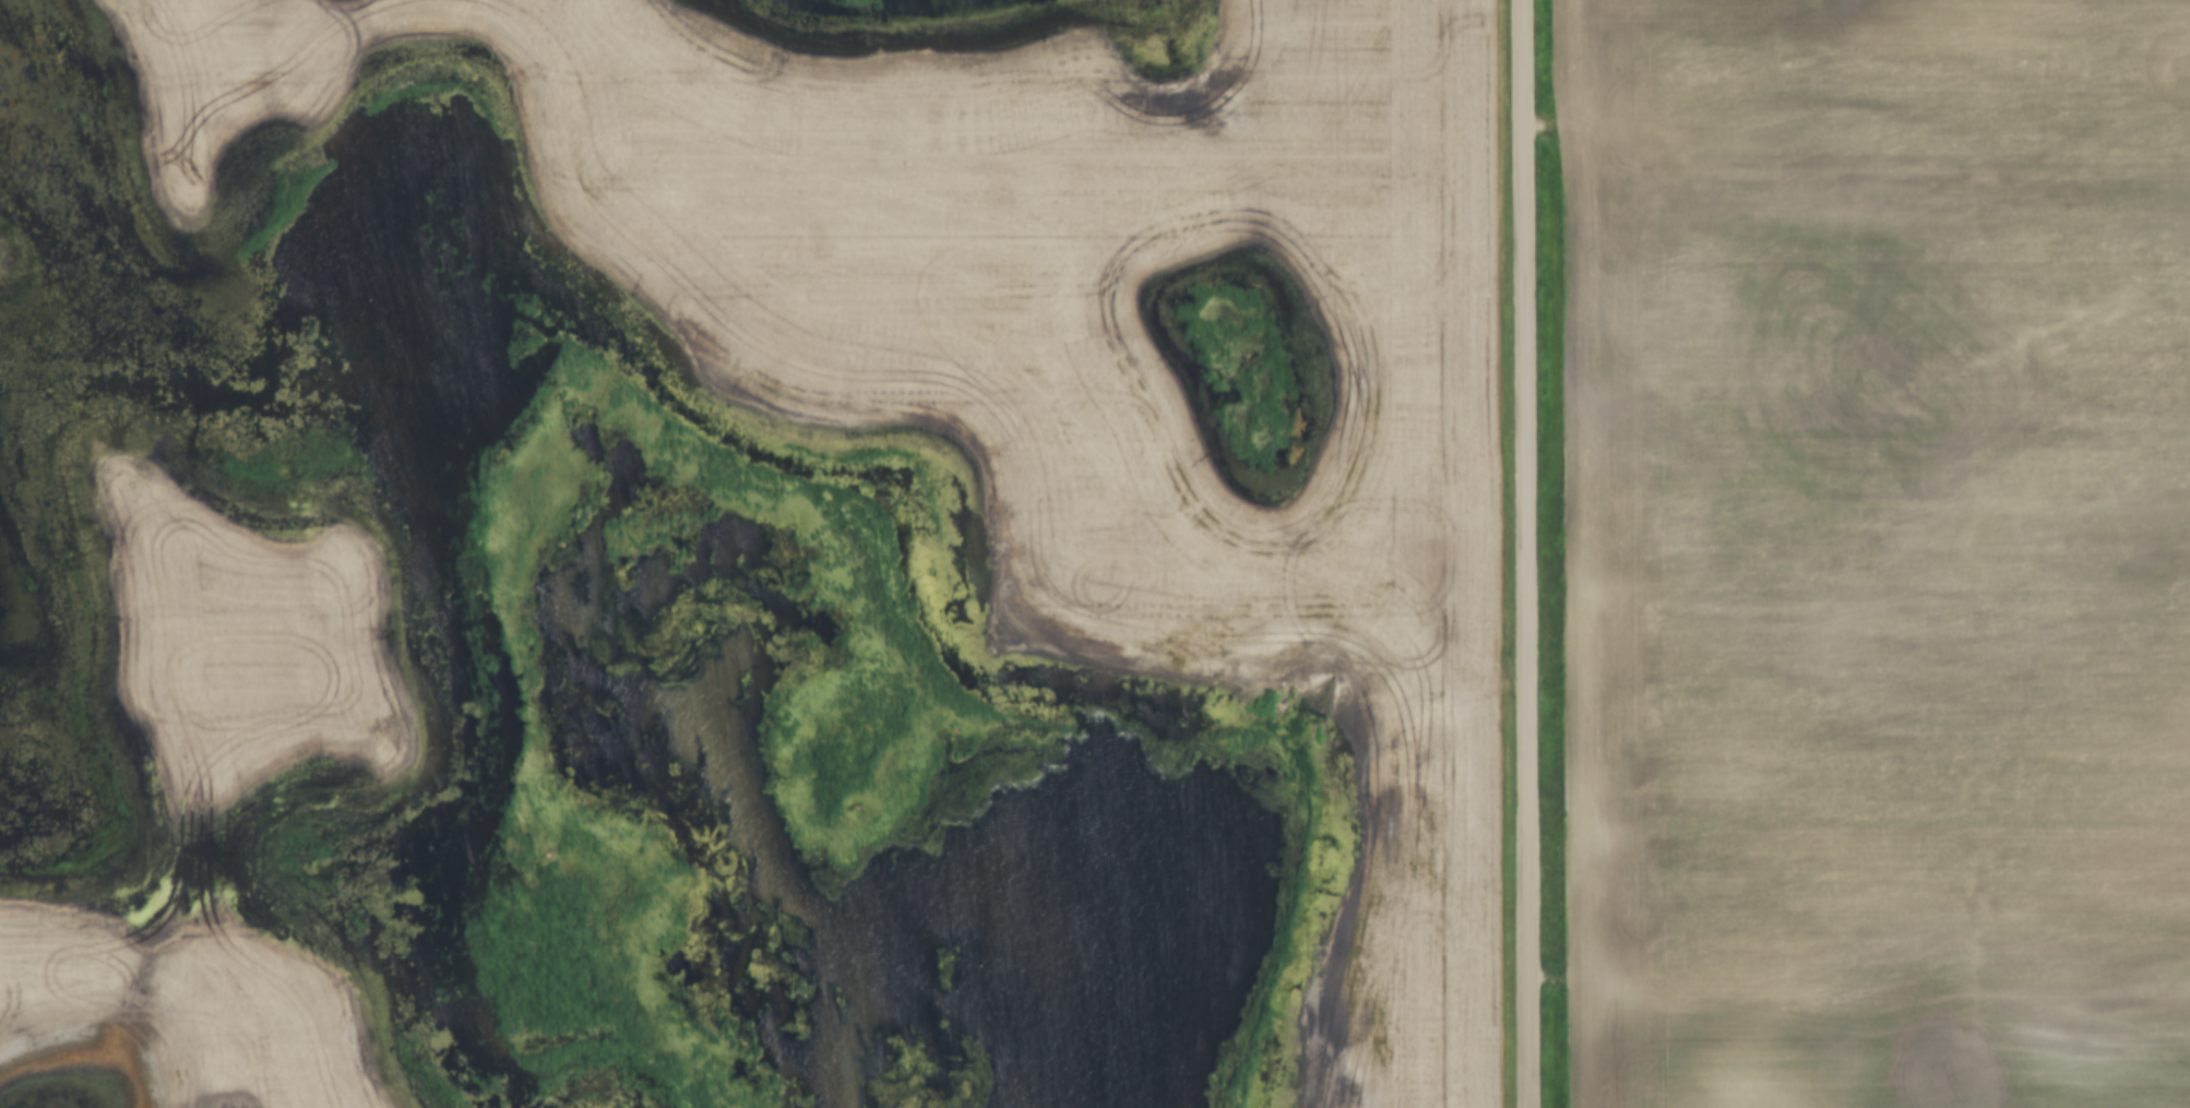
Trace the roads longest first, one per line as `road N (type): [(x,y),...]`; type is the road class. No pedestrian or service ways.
road 1 (residential): [(1527,1107),(1523,0)]

